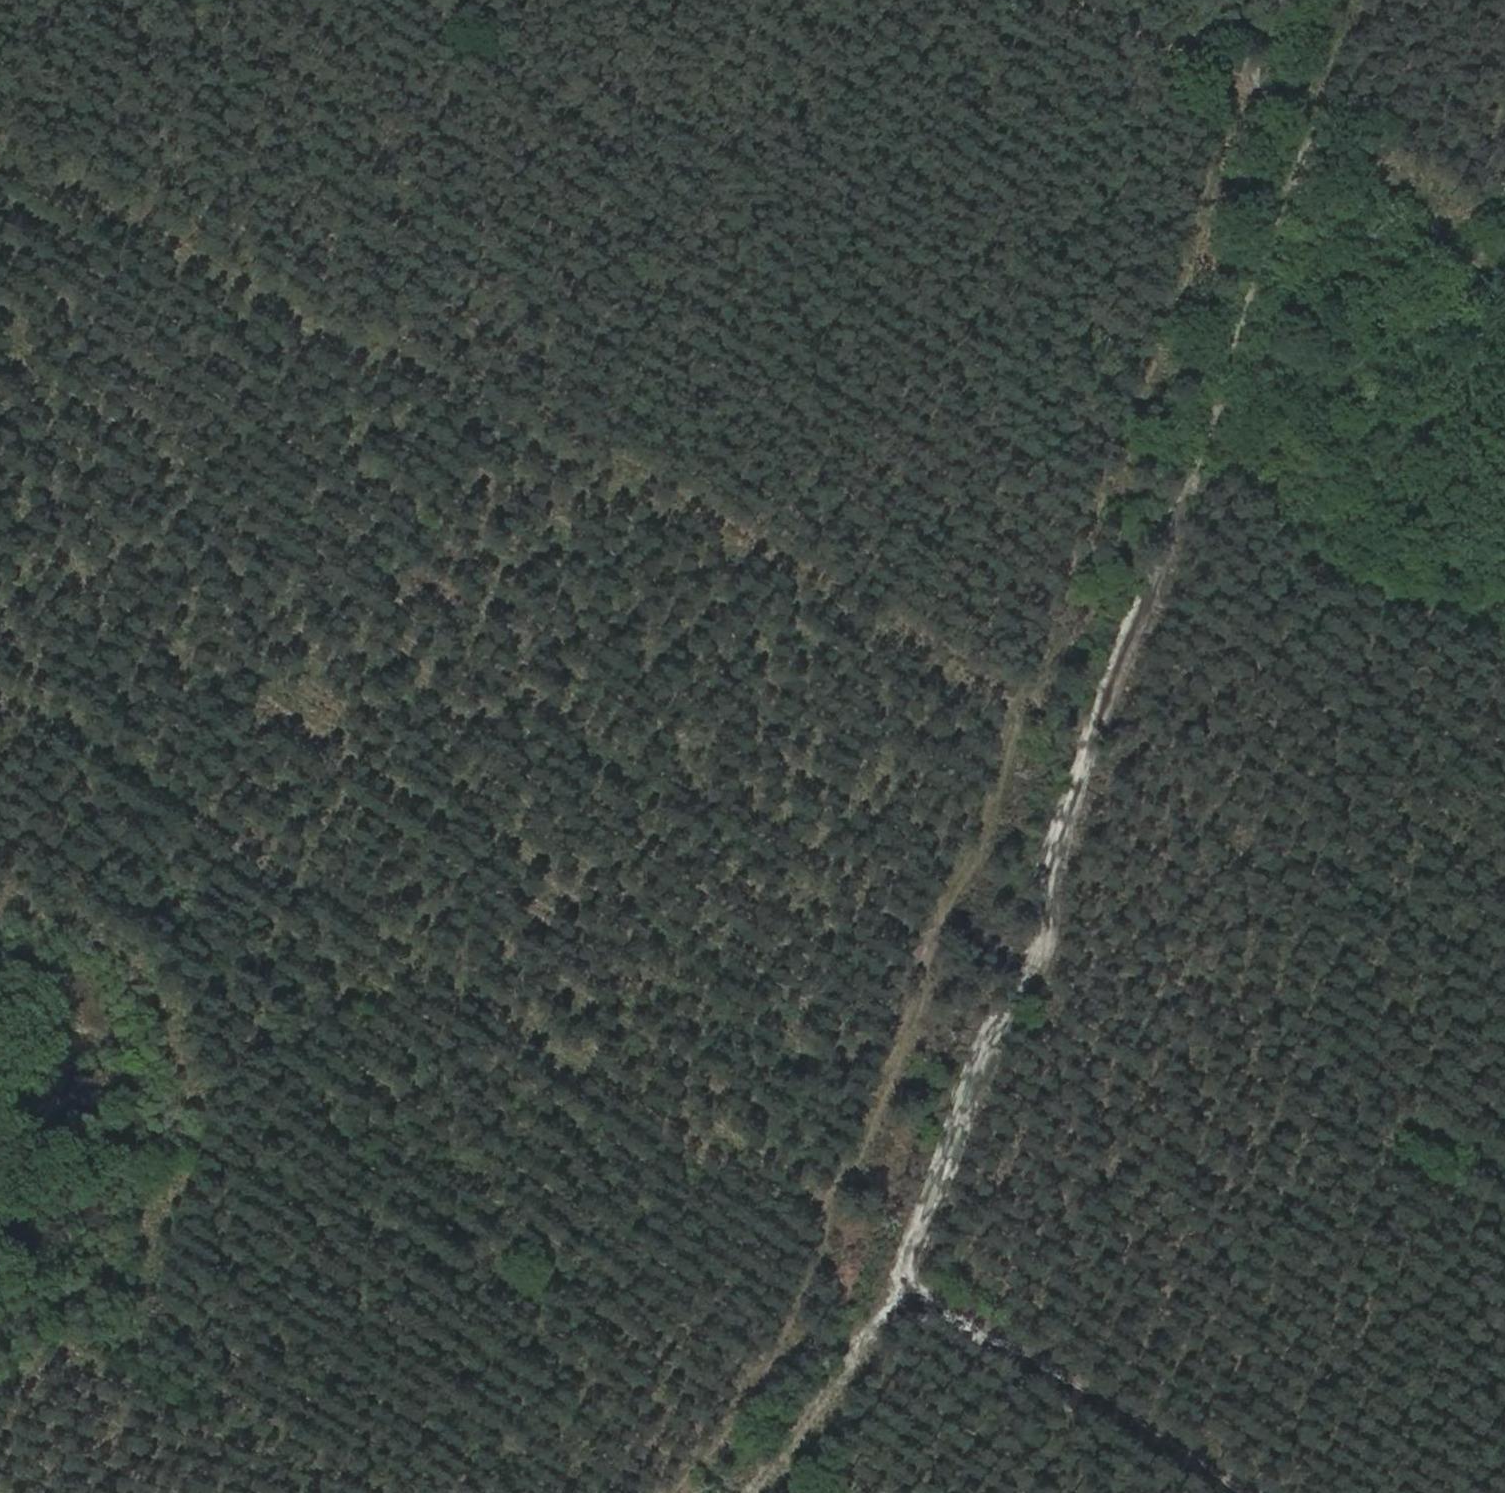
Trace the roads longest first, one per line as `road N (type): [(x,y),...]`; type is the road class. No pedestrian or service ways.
road 1 (track): [(1060,0),(1298,111),(1504,261)]

